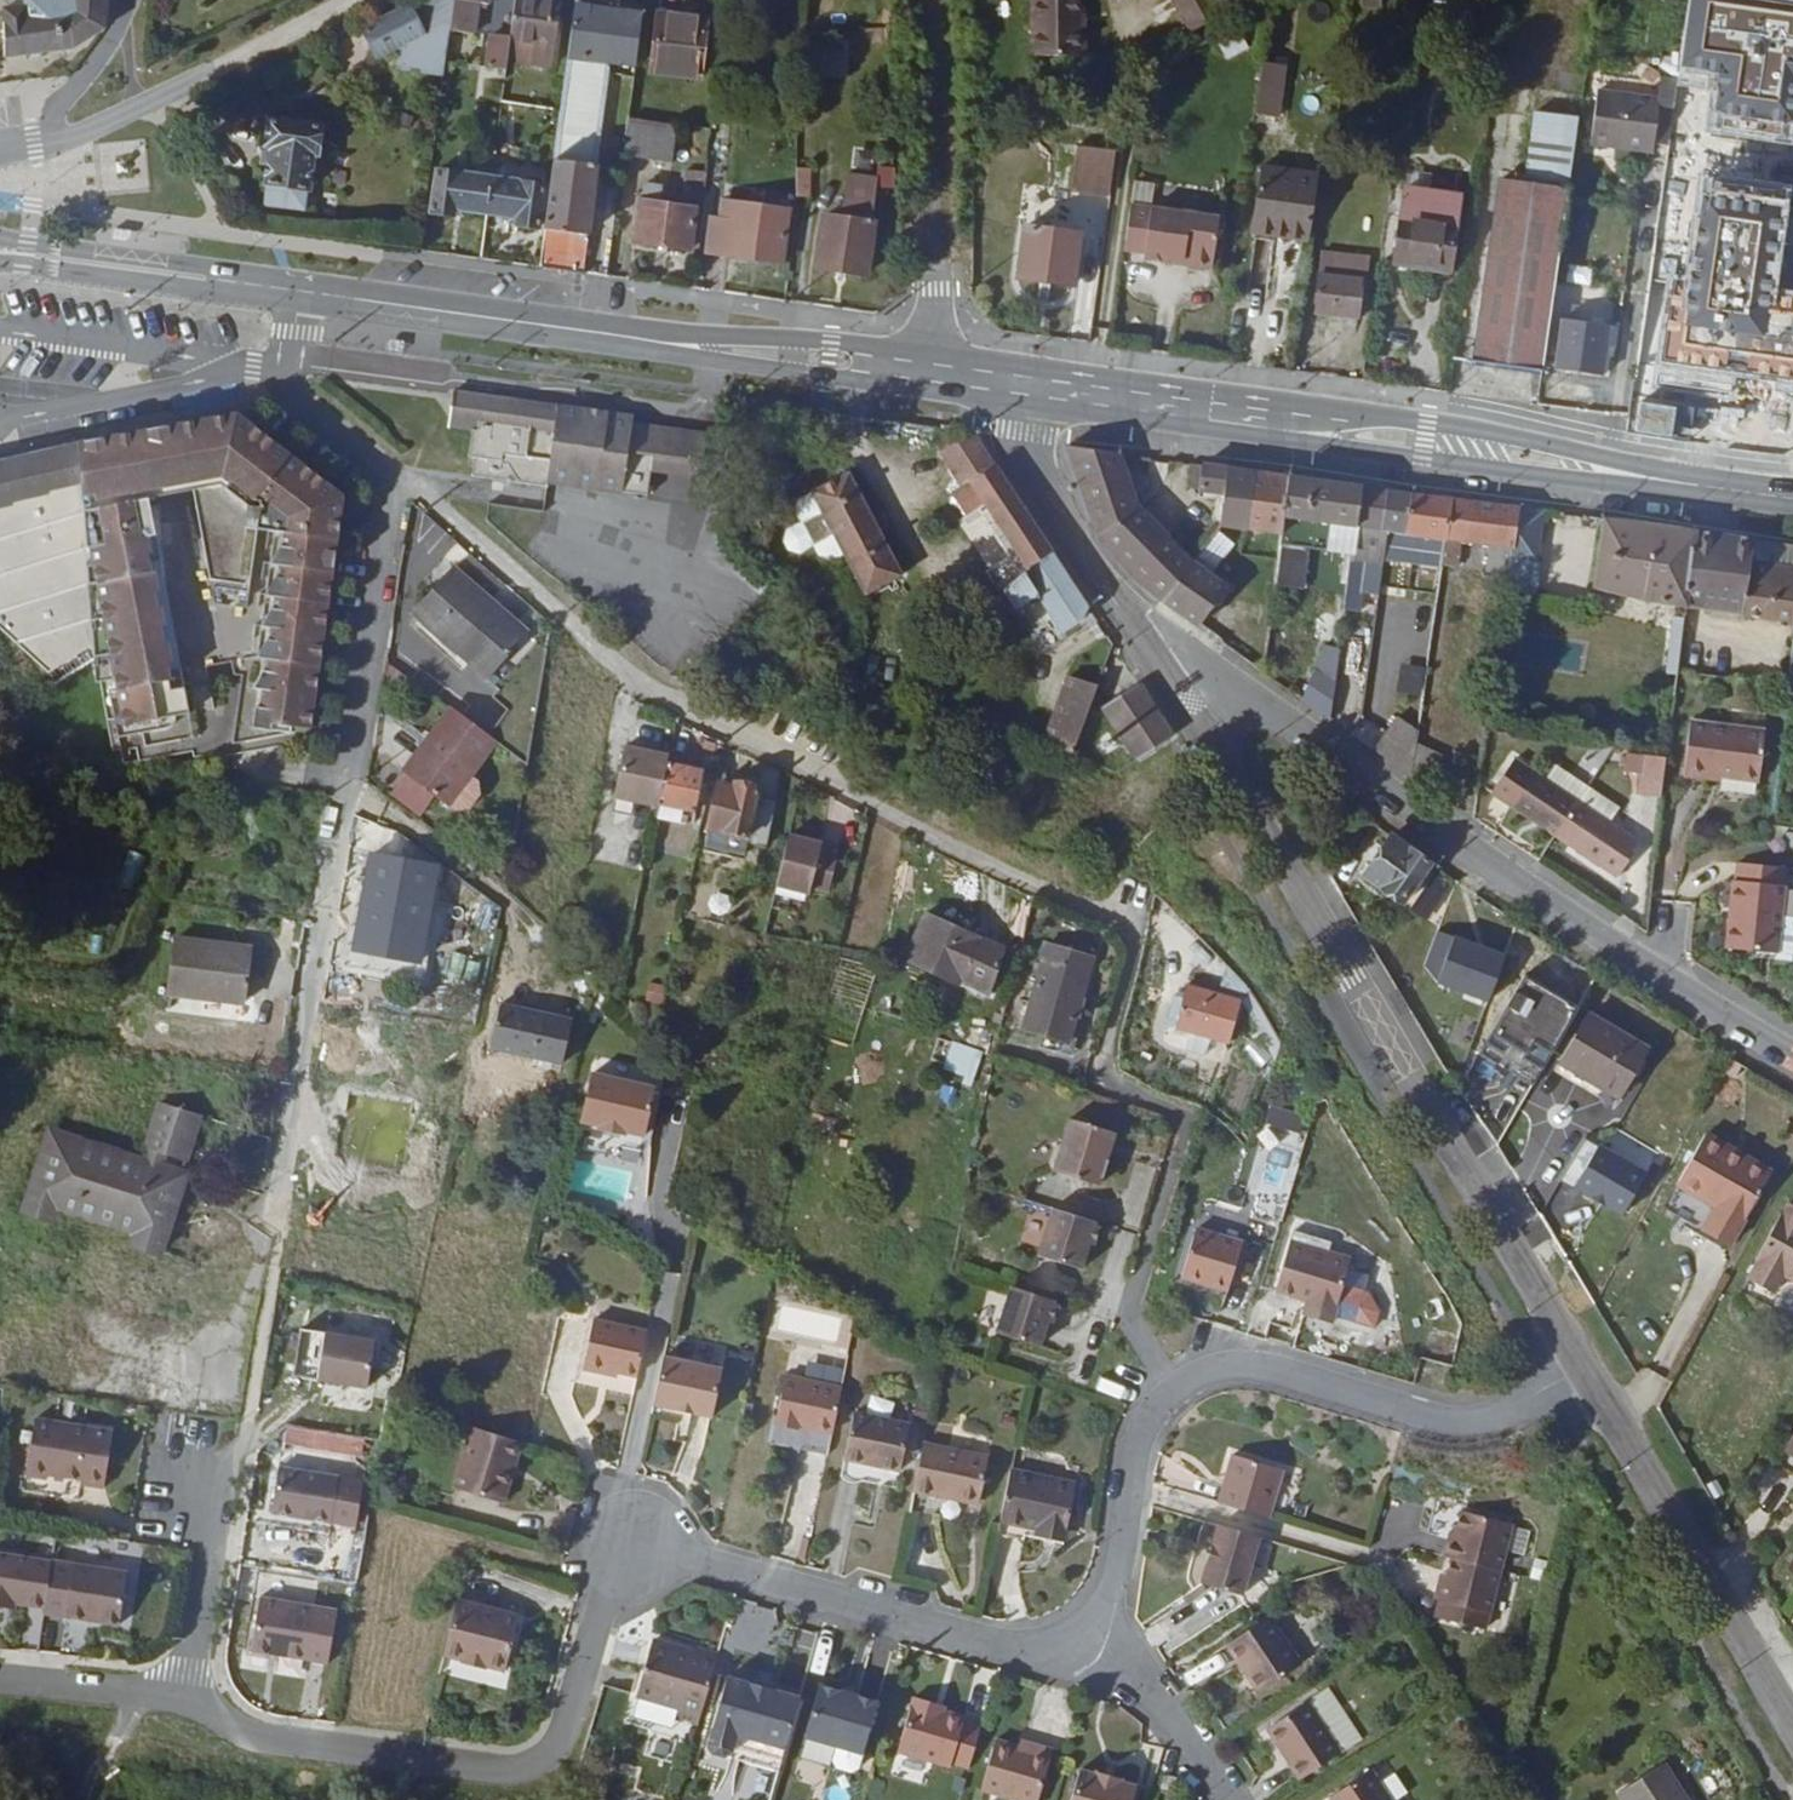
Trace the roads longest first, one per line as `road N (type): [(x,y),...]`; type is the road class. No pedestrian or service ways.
road 1 (residential): [(187,1703),(276,1744),(503,1771),(540,1759),(563,1736),(623,1542),(999,1646),(1039,1643),(1084,1627)]
road 2 (residential): [(391,474),(649,686),(910,828),(1139,929)]
road 3 (tertiary): [(1170,682),(1590,1375)]
road 4 (secondary): [(1011,380),(1792,496)]
road 5 (residential): [(391,474),(279,1254)]
road 6 (secondary): [(274,288),(1011,380)]
road 7 (residential): [(1792,1051),(1625,951),(1222,671),(1170,682)]
road 8 (residential): [(1084,1627),(1115,1592),(1141,1443),(1157,1412),(1210,1374),(1250,1368),(1451,1419),(1501,1414),(1590,1375)]
road 9 (tertiary): [(1590,1375),(1792,1722)]
road 10 (residential): [(14,163),(357,0)]
road 11 (tertiary): [(1011,380),(1012,433),(1076,553),(1170,682)]
road 12 (secondary): [(0,249),(274,288)]
road 13 (residential): [(187,1703),(218,1496),(155,1485)]
road 14 (residential): [(0,435),(262,371)]
road 15 (residential): [(1232,1799),(1155,1681),(1084,1627)]
road 16 (residential): [(14,163),(105,54),(131,0)]
road 17 (residential): [(0,1681),(187,1703)]
road 18 (residential): [(262,371),(391,474)]
road 19 (track): [(81,1799),(141,1697)]

